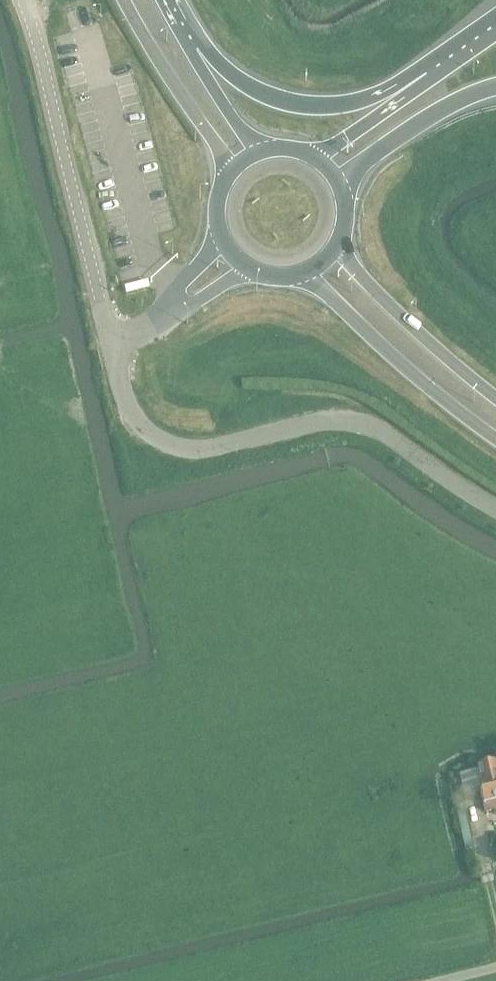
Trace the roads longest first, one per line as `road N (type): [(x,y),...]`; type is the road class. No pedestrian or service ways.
road 1 (unclassified): [(495,507),(365,428),(293,430),(204,452),(171,448),(131,413),(113,349)]
road 2 (unclassified): [(25,0),(113,349)]
road 3 (secondary): [(304,275),(495,435)]
road 4 (motorway): [(402,90),(323,105),(280,101),(190,46)]
road 5 (secondary): [(495,395),(435,348),(336,249)]
road 6 (primary): [(123,0),(230,172)]
road 7 (motorway): [(344,192),(371,156),(416,125),(495,88)]
road 8 (primary): [(257,152),(190,46)]

